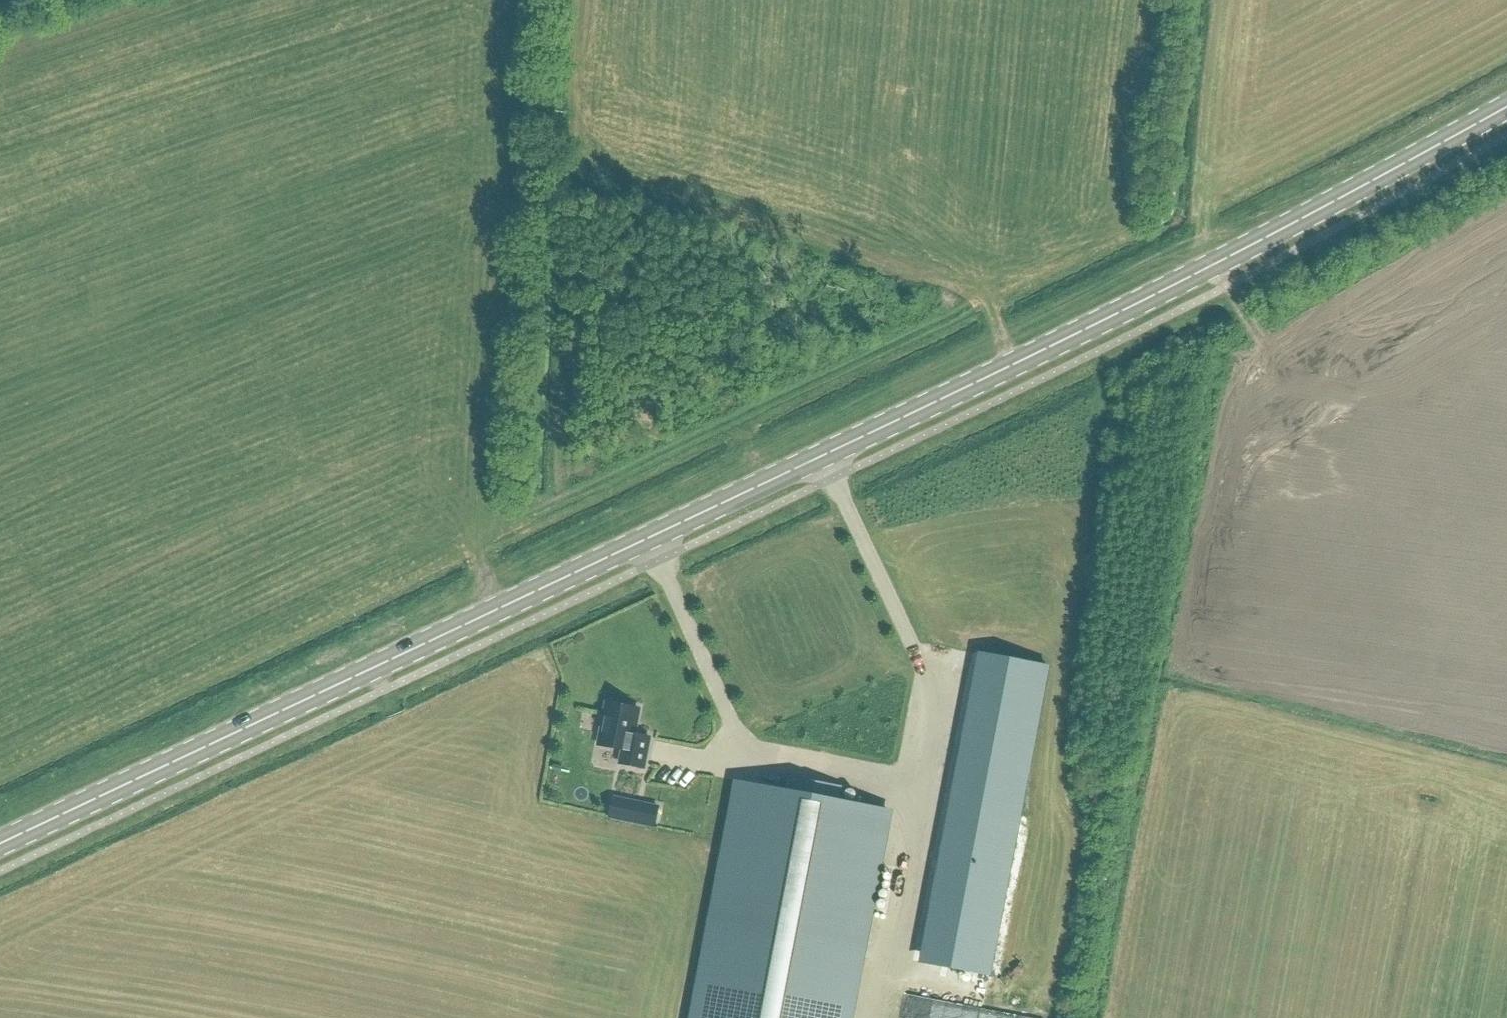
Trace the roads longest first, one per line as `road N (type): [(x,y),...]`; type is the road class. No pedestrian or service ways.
road 1 (secondary): [(0,843),(1097,322),(1506,105)]

